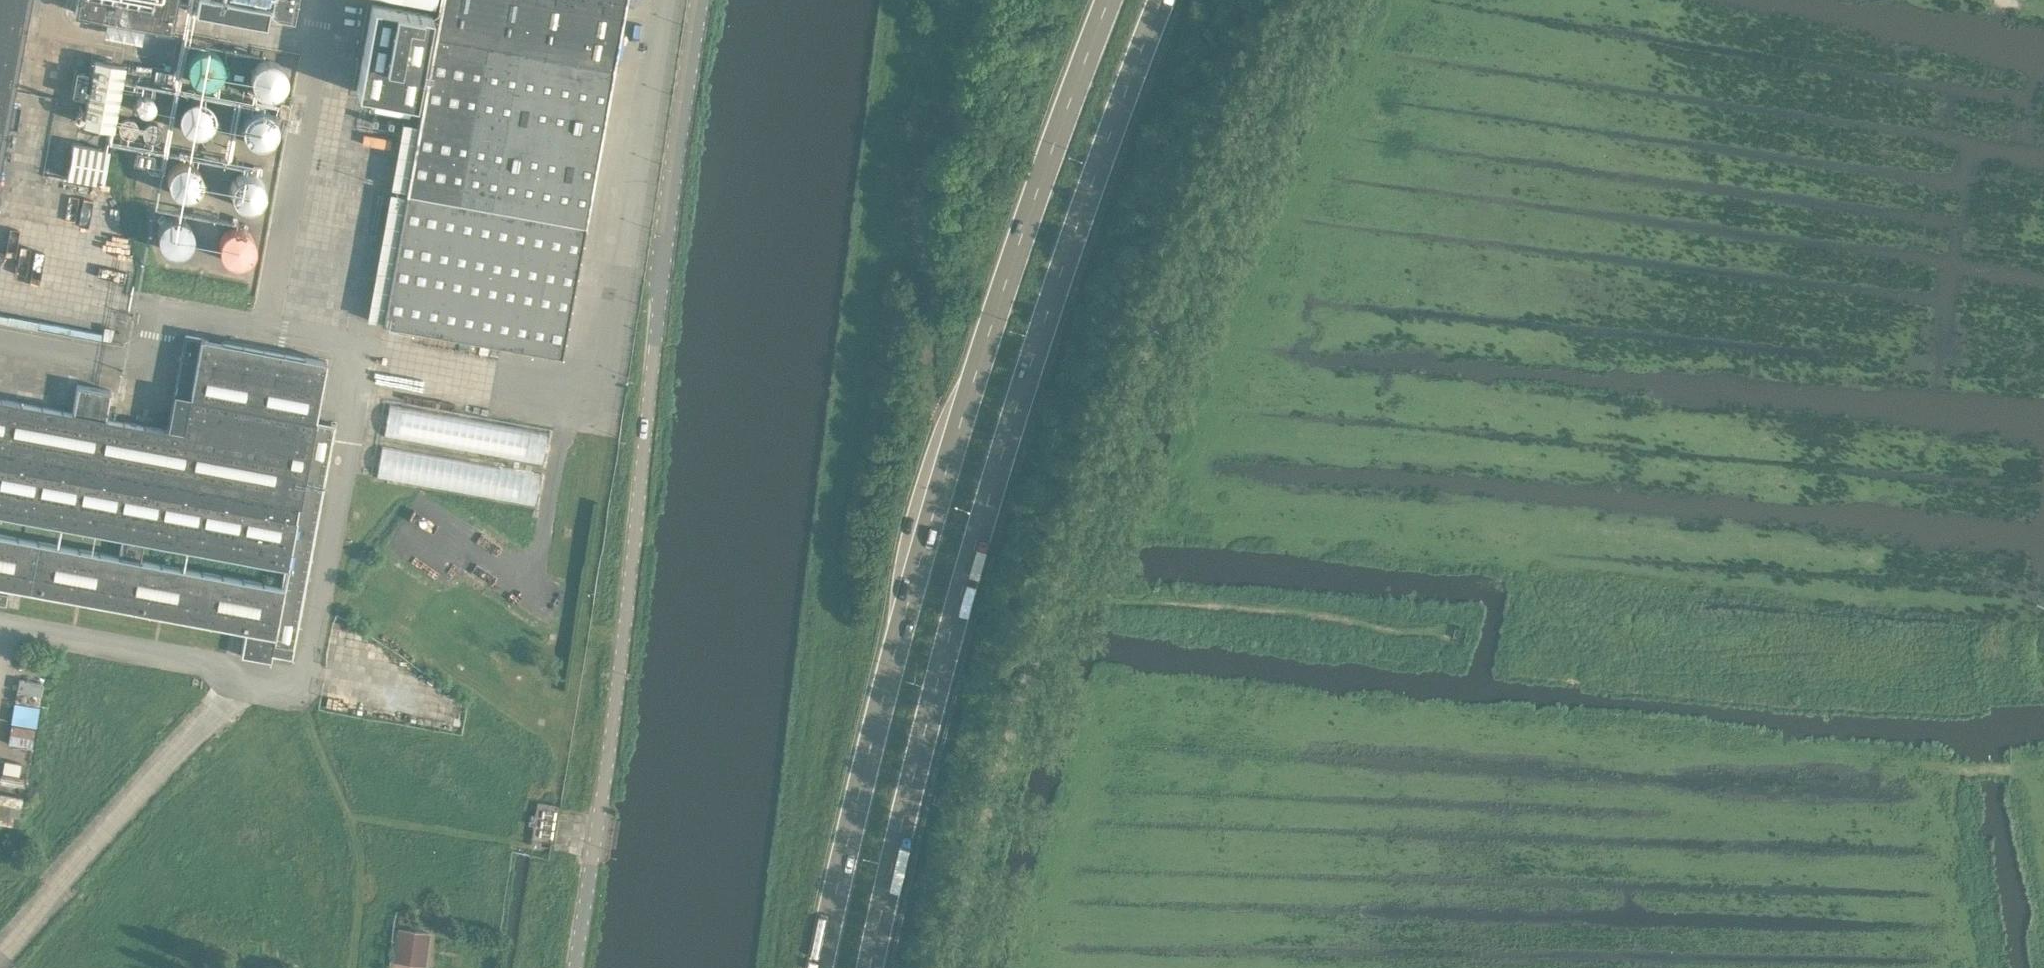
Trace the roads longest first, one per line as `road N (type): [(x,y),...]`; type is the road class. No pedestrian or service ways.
road 1 (trunk): [(870,967),(969,564),(1052,296),(1163,0)]
road 2 (trunk): [(1108,0),(1002,290),(921,552),(820,967)]
road 3 (unclassified): [(577,967),(701,0)]

